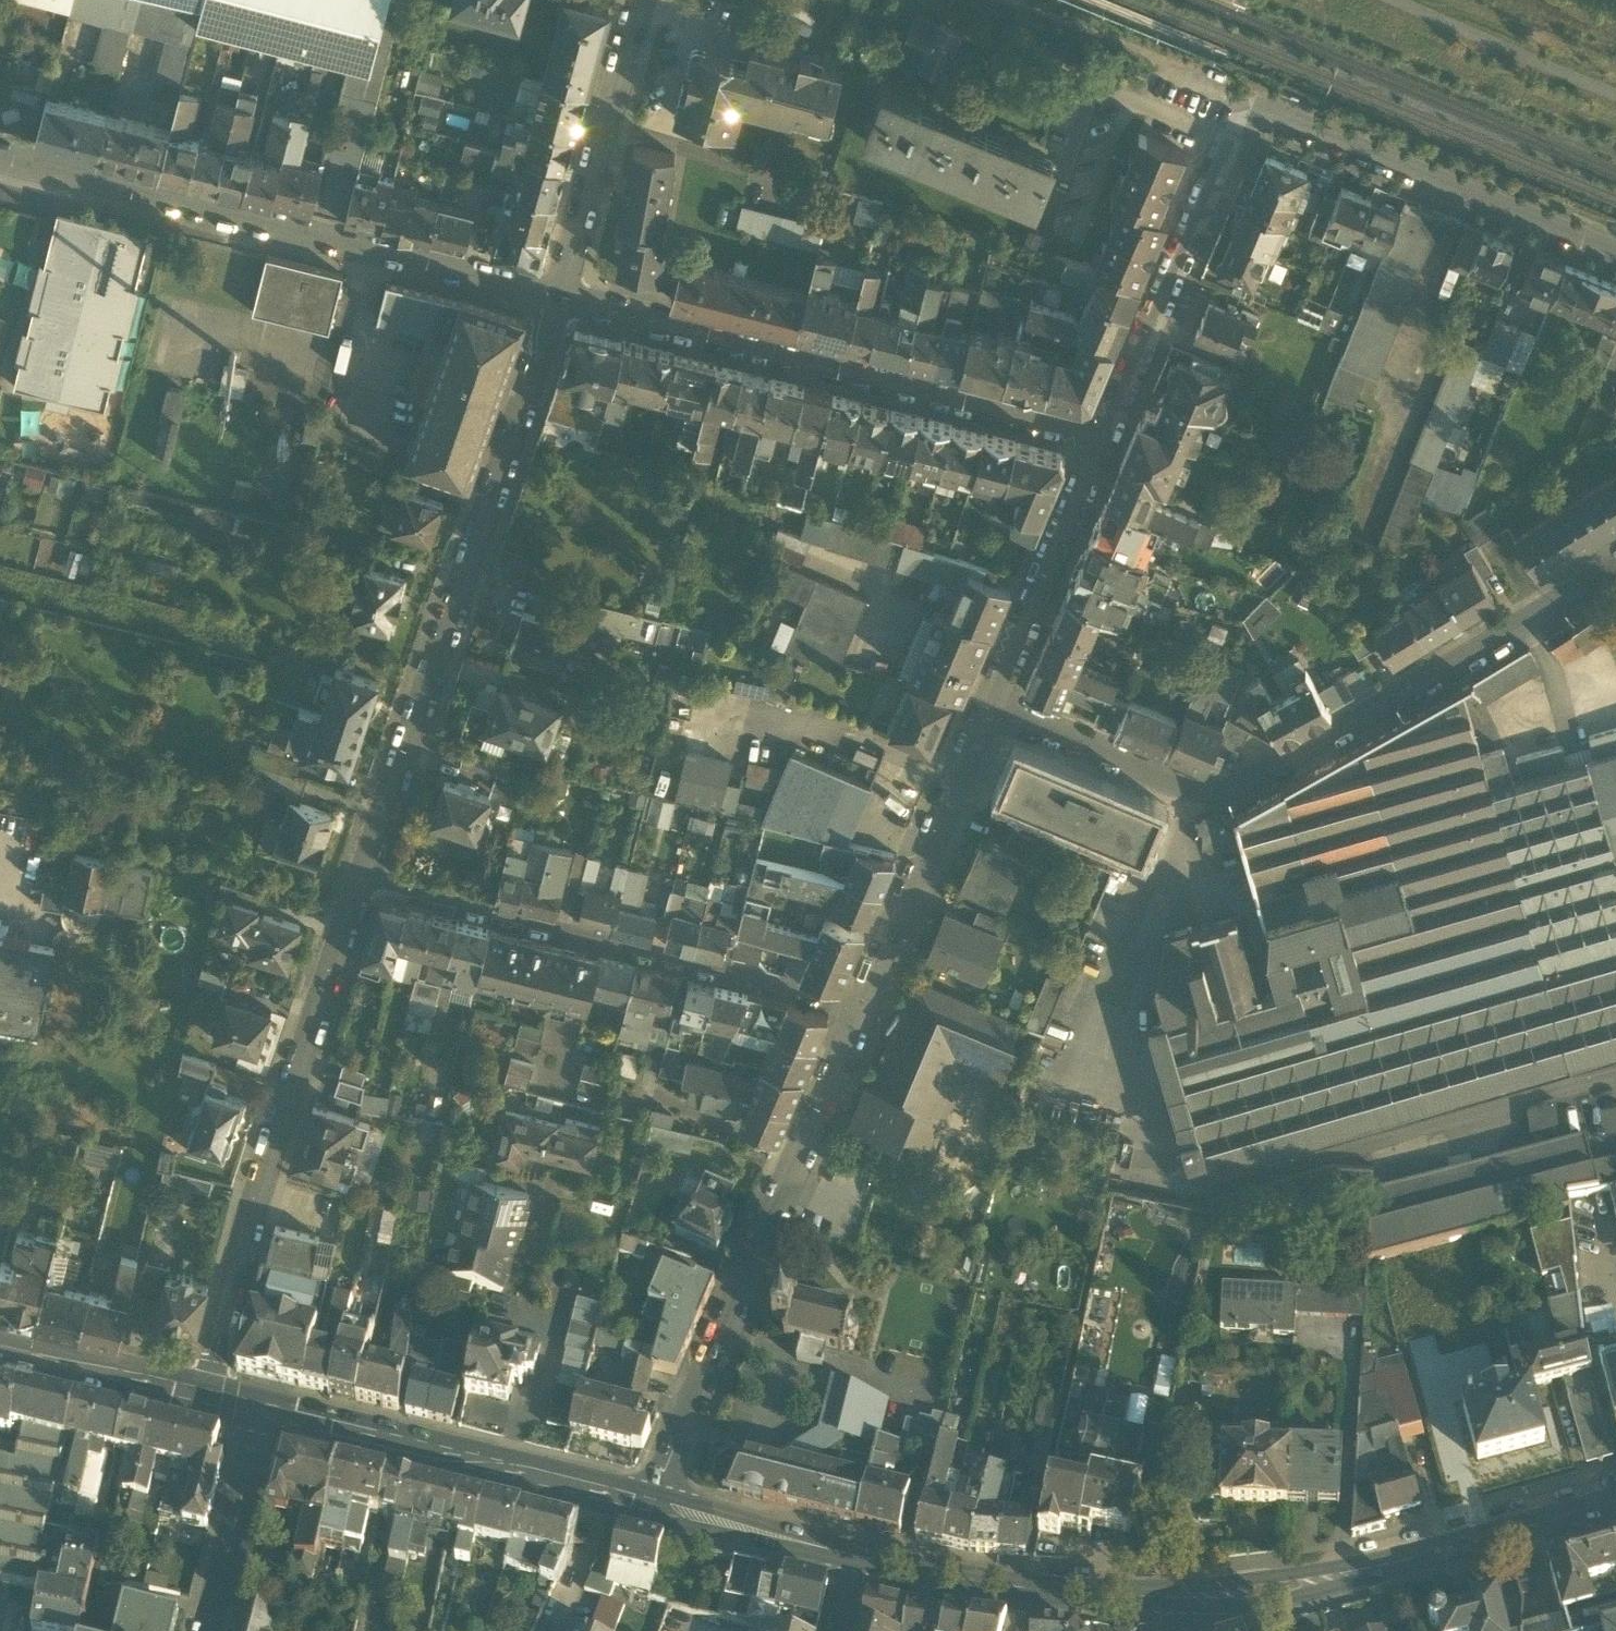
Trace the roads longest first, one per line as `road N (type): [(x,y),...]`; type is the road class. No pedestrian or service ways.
road 1 (residential): [(1111,441),(1241,148),(1267,123),(1289,122),(1615,256)]
road 2 (residential): [(1006,707),(1187,788),(1247,788),(1615,565)]
road 3 (residential): [(359,879),(552,300)]
road 4 (residential): [(552,300),(1111,441)]
road 5 (residential): [(0,155),(552,300)]
road 6 (residential): [(652,1508),(865,1006)]
road 7 (residential): [(213,1400),(265,1168),(359,879)]
road 8 (residential): [(359,879),(865,1006)]
road 9 (secondary): [(1211,1602),(1390,1568),(1615,1504)]
road 10 (secondary): [(264,1413),(652,1508)]
road 11 (secondary): [(860,1558),(972,1584),(1211,1602)]
road 12 (residential): [(865,1006),(1006,707)]
road 13 (residential): [(552,300),(641,0)]
road 14 (residential): [(1006,707),(1111,441)]
road 15 (residential): [(264,1413),(211,1630)]
road 16 (secondary): [(0,1345),(213,1400)]
road 17 (secondary): [(652,1508),(860,1558)]

